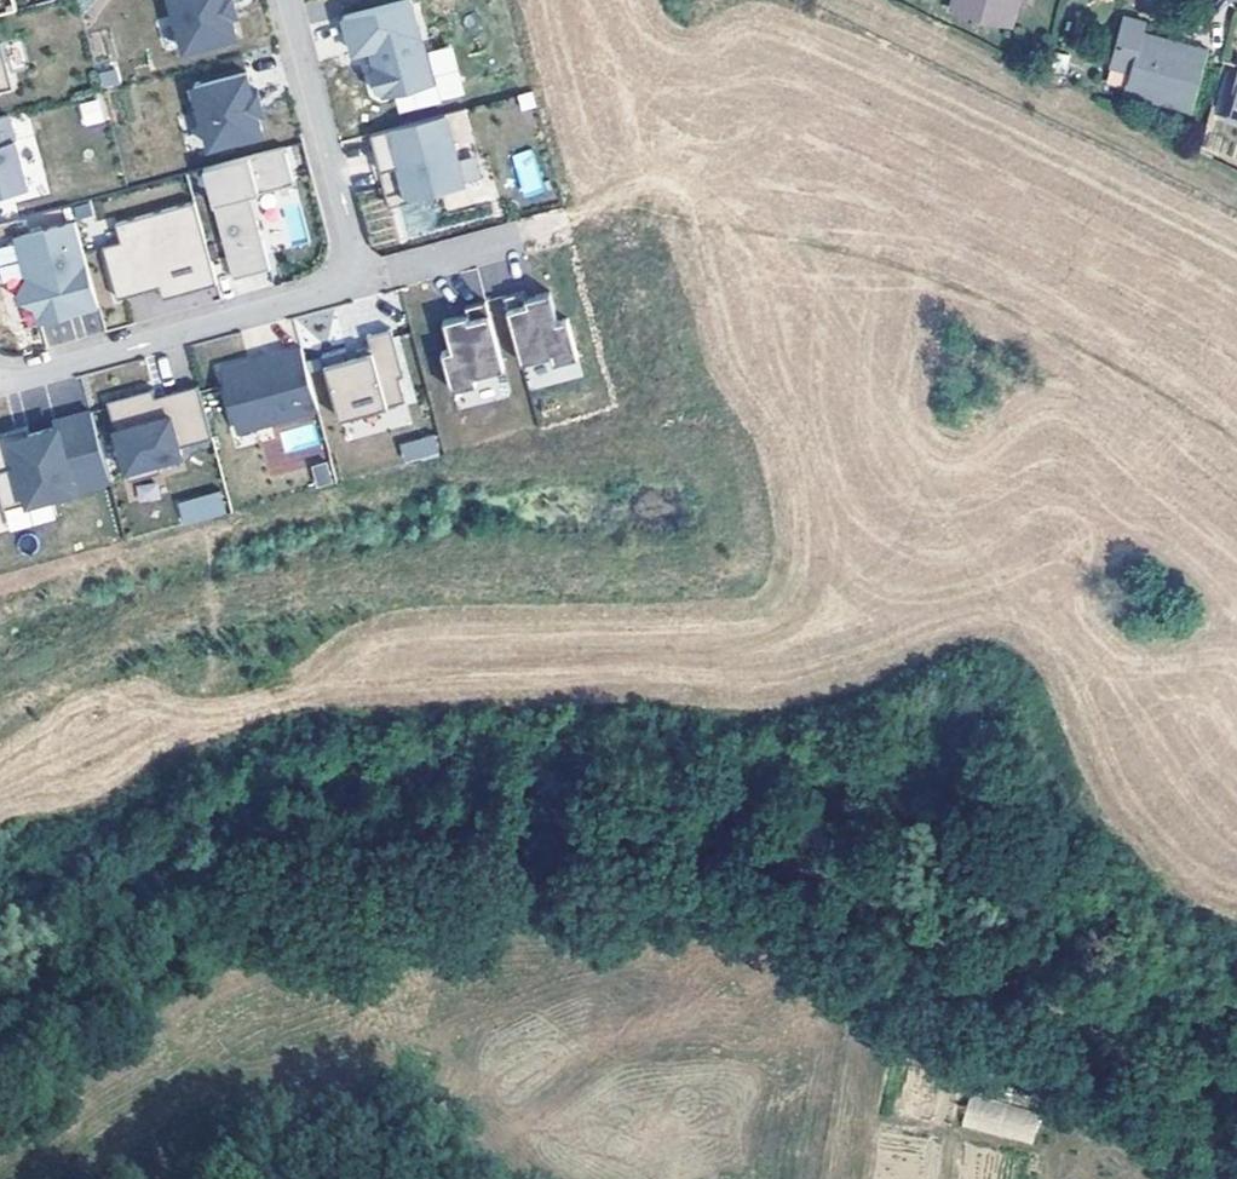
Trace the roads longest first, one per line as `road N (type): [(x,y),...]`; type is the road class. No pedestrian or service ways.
road 1 (residential): [(0,378),(19,381),(365,285)]
road 2 (residential): [(365,285),(288,0)]
road 3 (residential): [(365,285),(522,243)]

